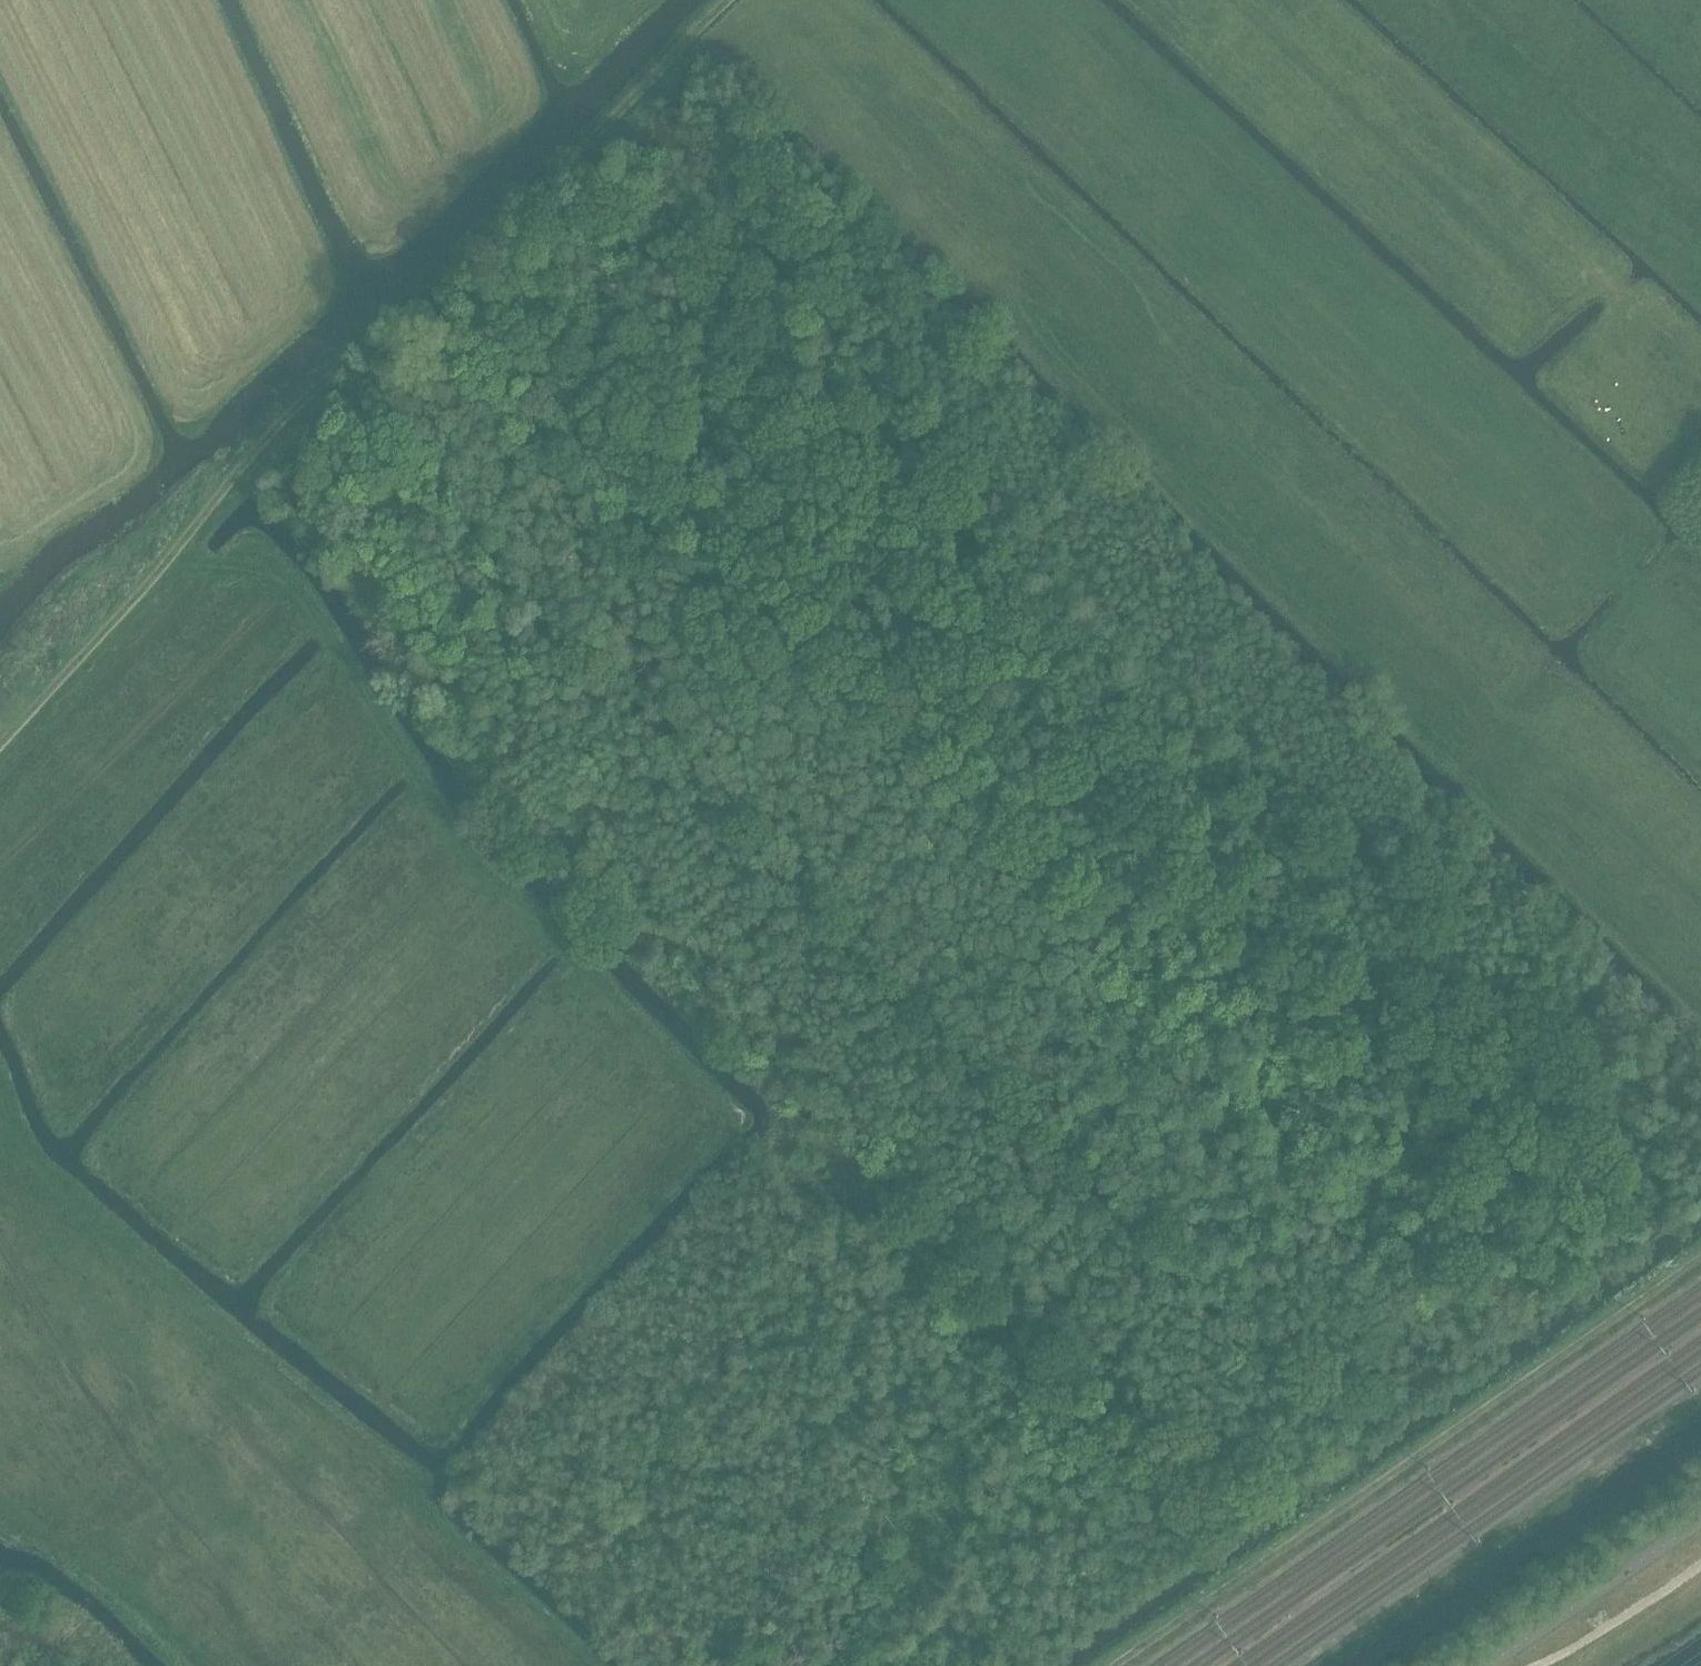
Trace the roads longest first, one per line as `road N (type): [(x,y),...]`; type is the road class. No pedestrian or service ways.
road 1 (track): [(0,750),(145,593),(336,361),(735,0)]
road 2 (track): [(1700,1263),(1121,1665)]

